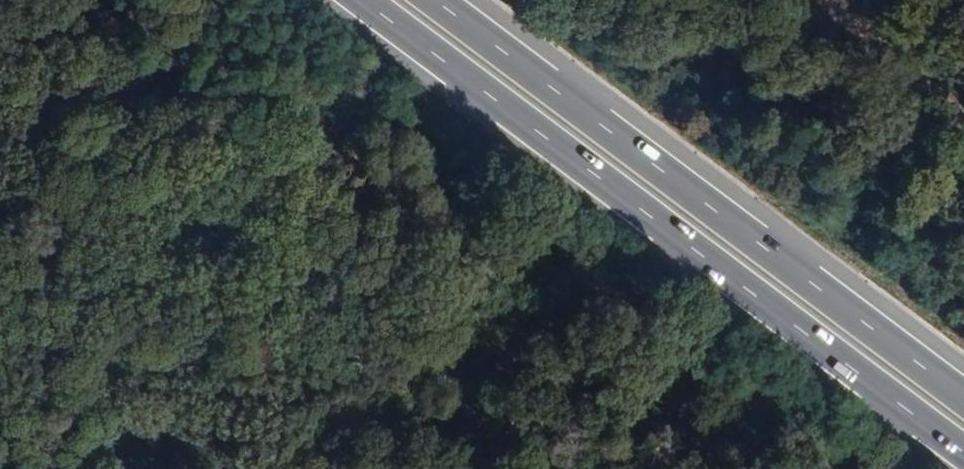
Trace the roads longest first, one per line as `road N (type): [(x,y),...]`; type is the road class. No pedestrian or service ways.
road 1 (motorway): [(352,0),(963,460)]
road 2 (motorway): [(963,392),(443,0)]
road 3 (track): [(963,113),(831,0)]

